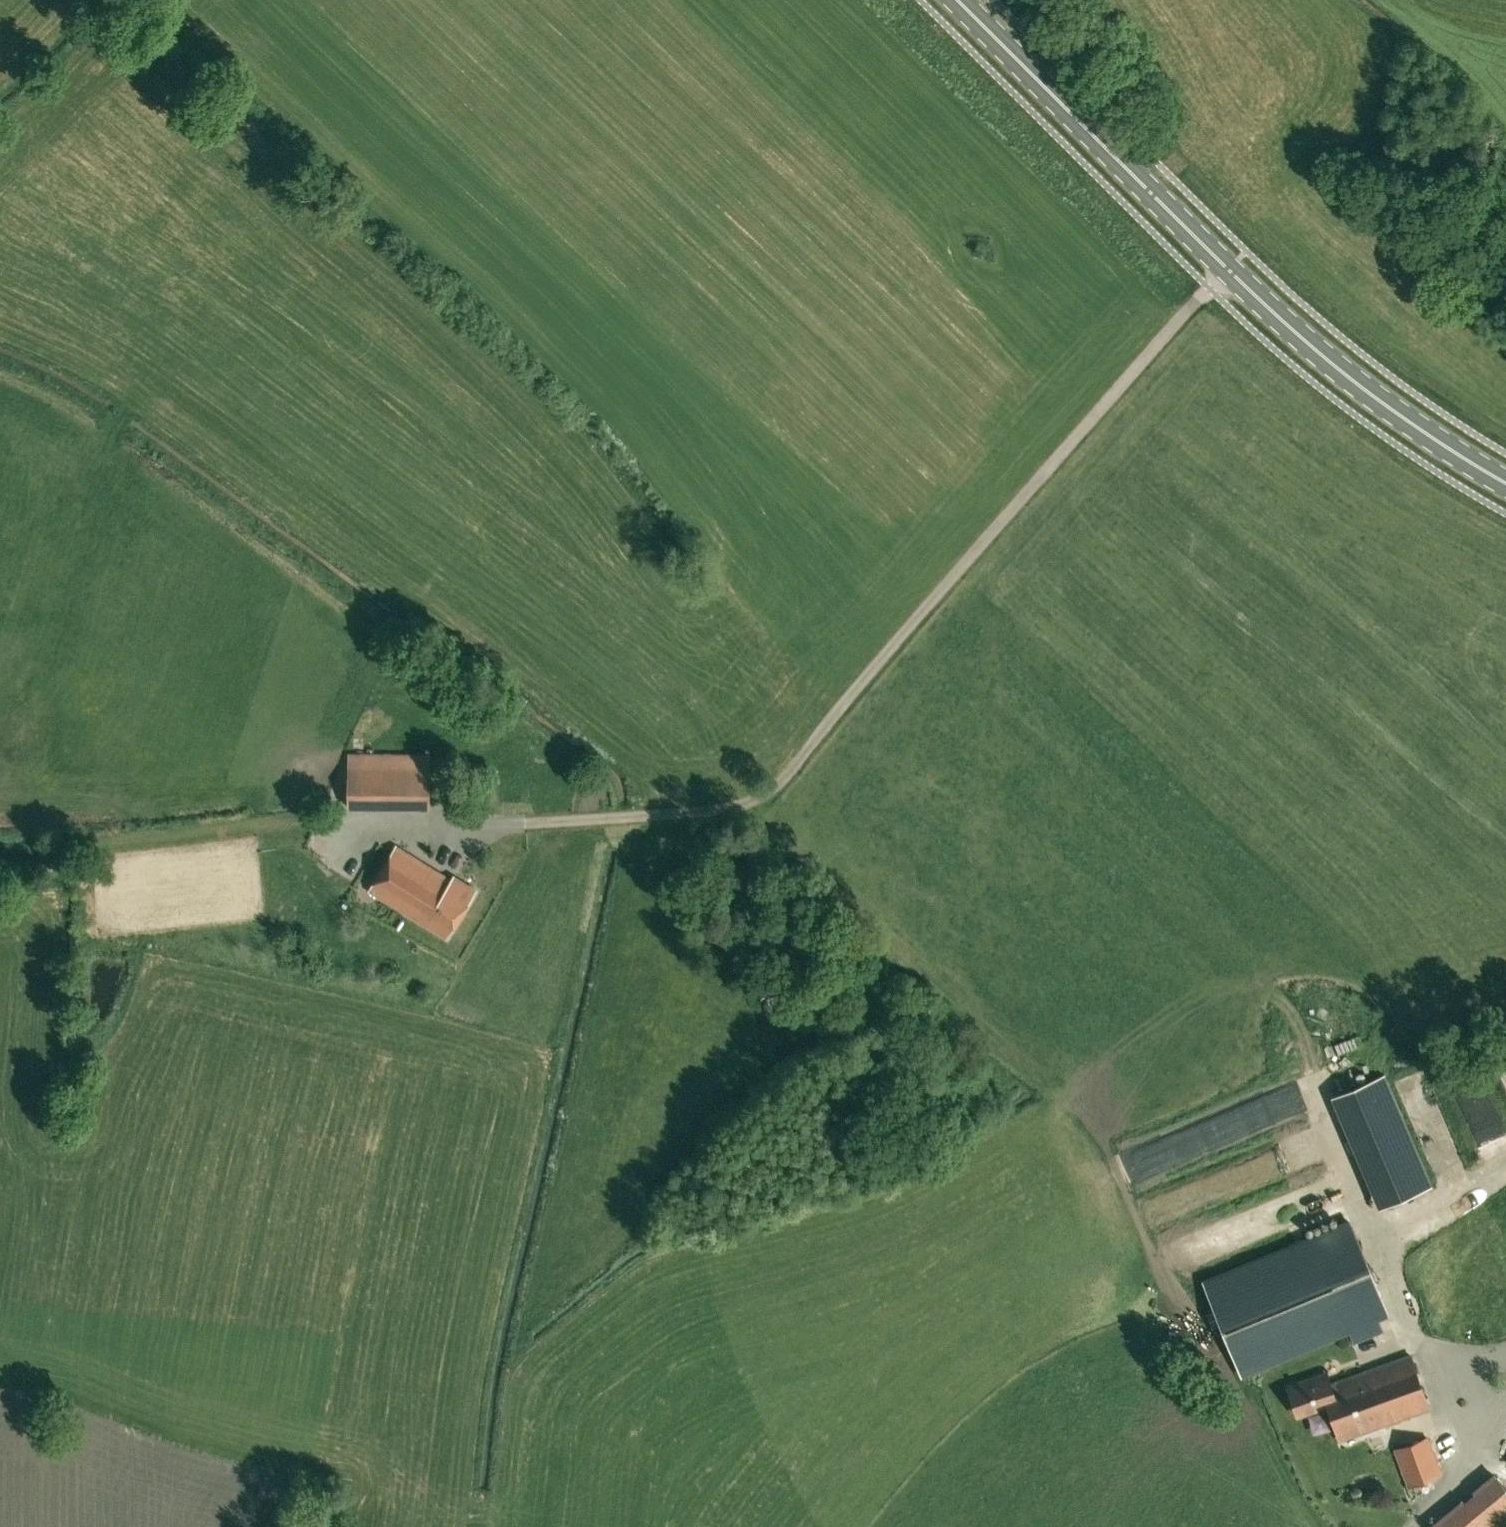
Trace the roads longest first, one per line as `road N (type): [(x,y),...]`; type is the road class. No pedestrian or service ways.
road 1 (secondary): [(1505,481),(1404,419),(1269,303),(965,0)]

